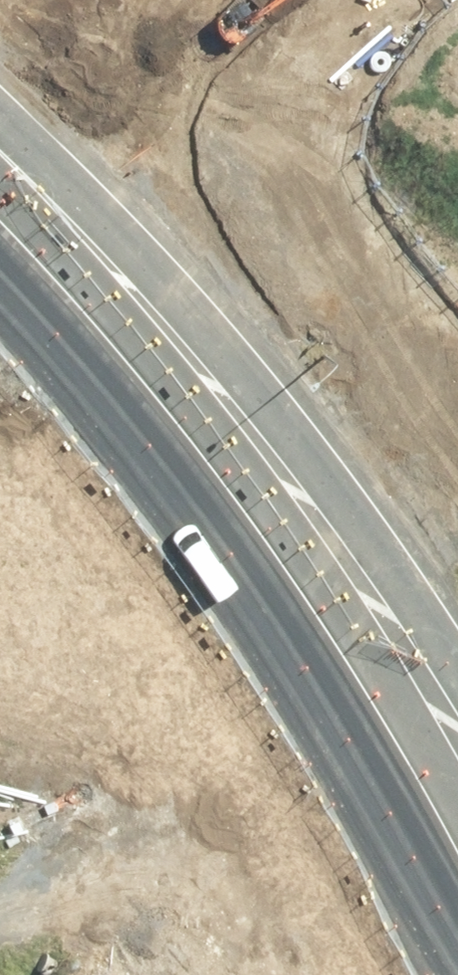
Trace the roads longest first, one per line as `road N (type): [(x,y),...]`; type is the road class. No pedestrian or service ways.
road 1 (tertiary): [(457,783),(417,708),(0,186)]
road 2 (tertiary): [(0,34),(62,89),(279,348),(457,580)]

